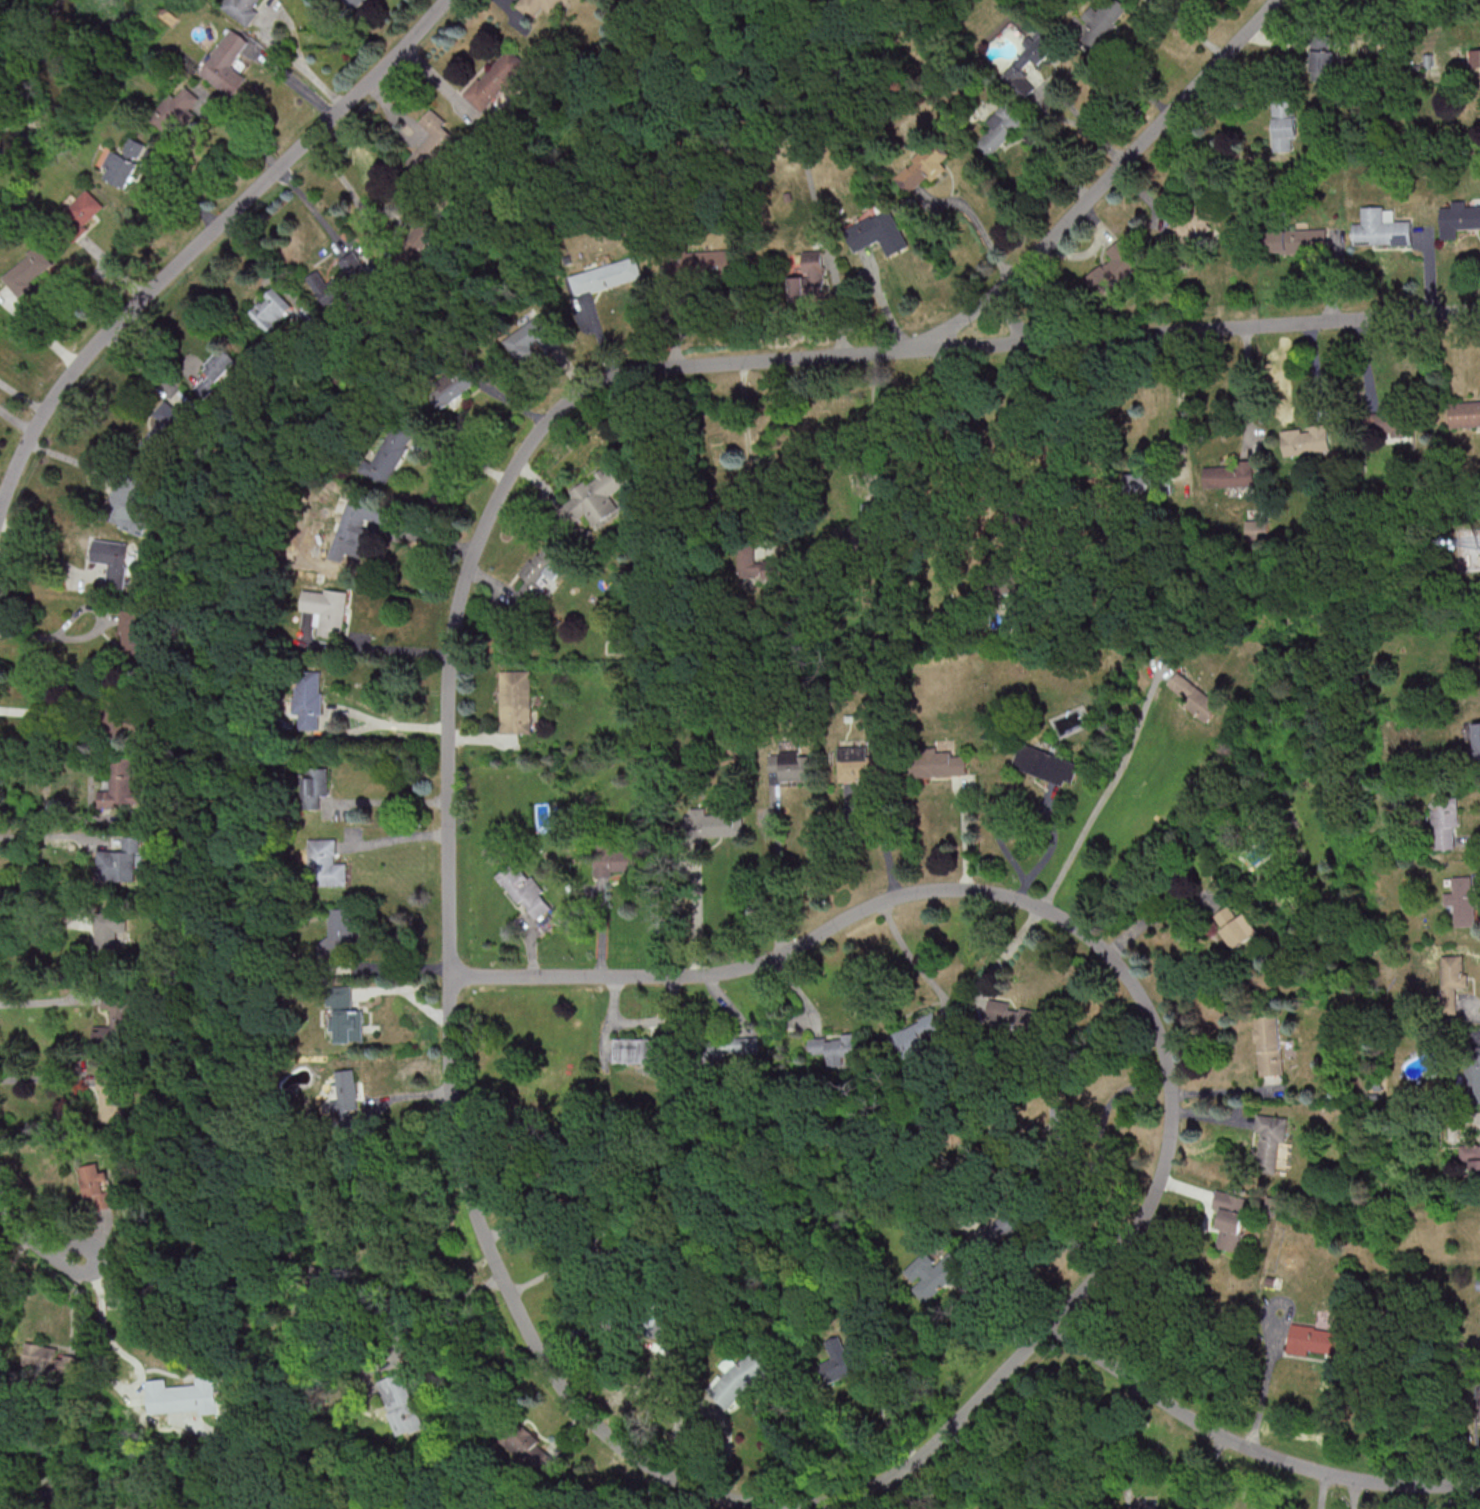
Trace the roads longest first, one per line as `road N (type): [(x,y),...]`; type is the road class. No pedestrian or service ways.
road 1 (residential): [(1061,1322),(919,1463),(862,1492),(808,1505),(750,1500),(672,1476),(602,1430),(546,1359),(465,1177),(452,1104),(453,652),(474,557),(506,484),(548,420),(597,385),(660,367),(1479,310)]
road 2 (residential): [(1061,1322),(1132,1243),(1160,1181),(1170,1086),(1155,1033),(1106,959),(1066,925),(1013,895),(955,887),(901,895),(806,943),(717,975),(452,975)]
road 3 (residential): [(0,532),(18,469),(48,413),(125,314),(448,0)]
road 4 (residential): [(943,348),(1275,0)]
road 5 (residential): [(1479,1484),(1353,1479),(1286,1462),(1206,1425),(1061,1322)]

